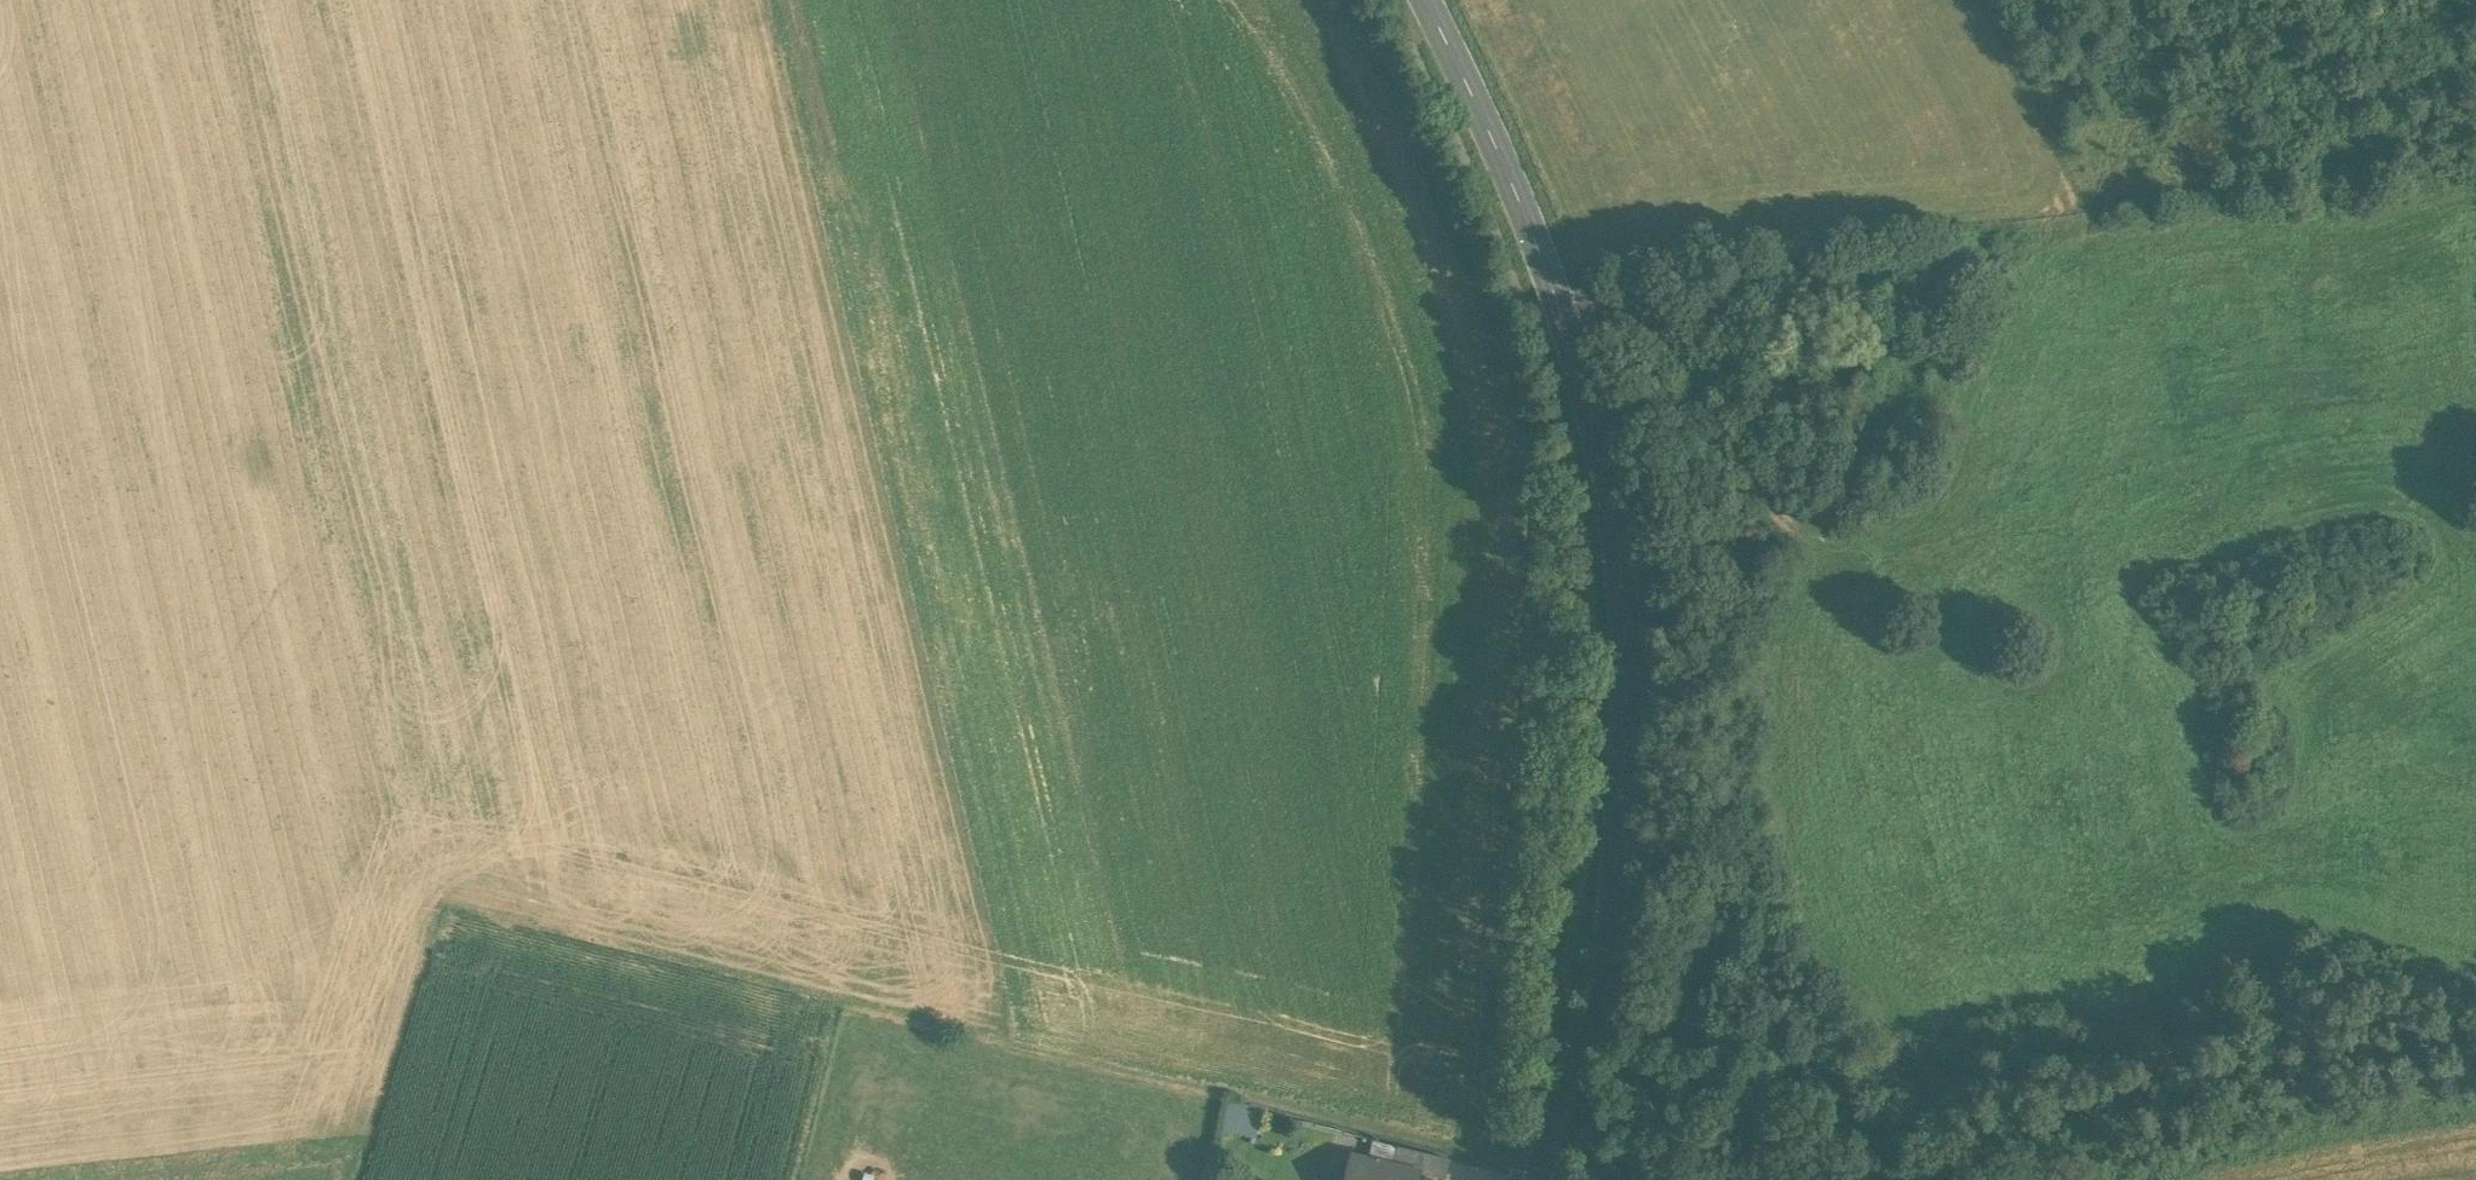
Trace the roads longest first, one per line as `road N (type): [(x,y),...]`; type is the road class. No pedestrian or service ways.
road 1 (tertiary): [(1532,1179),(1574,1045),(1596,1015),(1627,739),(1623,624),(1606,502),(1566,323),(1425,0)]
road 2 (track): [(2213,226),(1998,248),(1935,408),(1884,494),(1846,532),(1791,548)]
road 3 (track): [(1566,323),(1613,320),(1658,337),(1816,589)]
road 4 (track): [(1460,296),(1399,140),(1323,0)]

